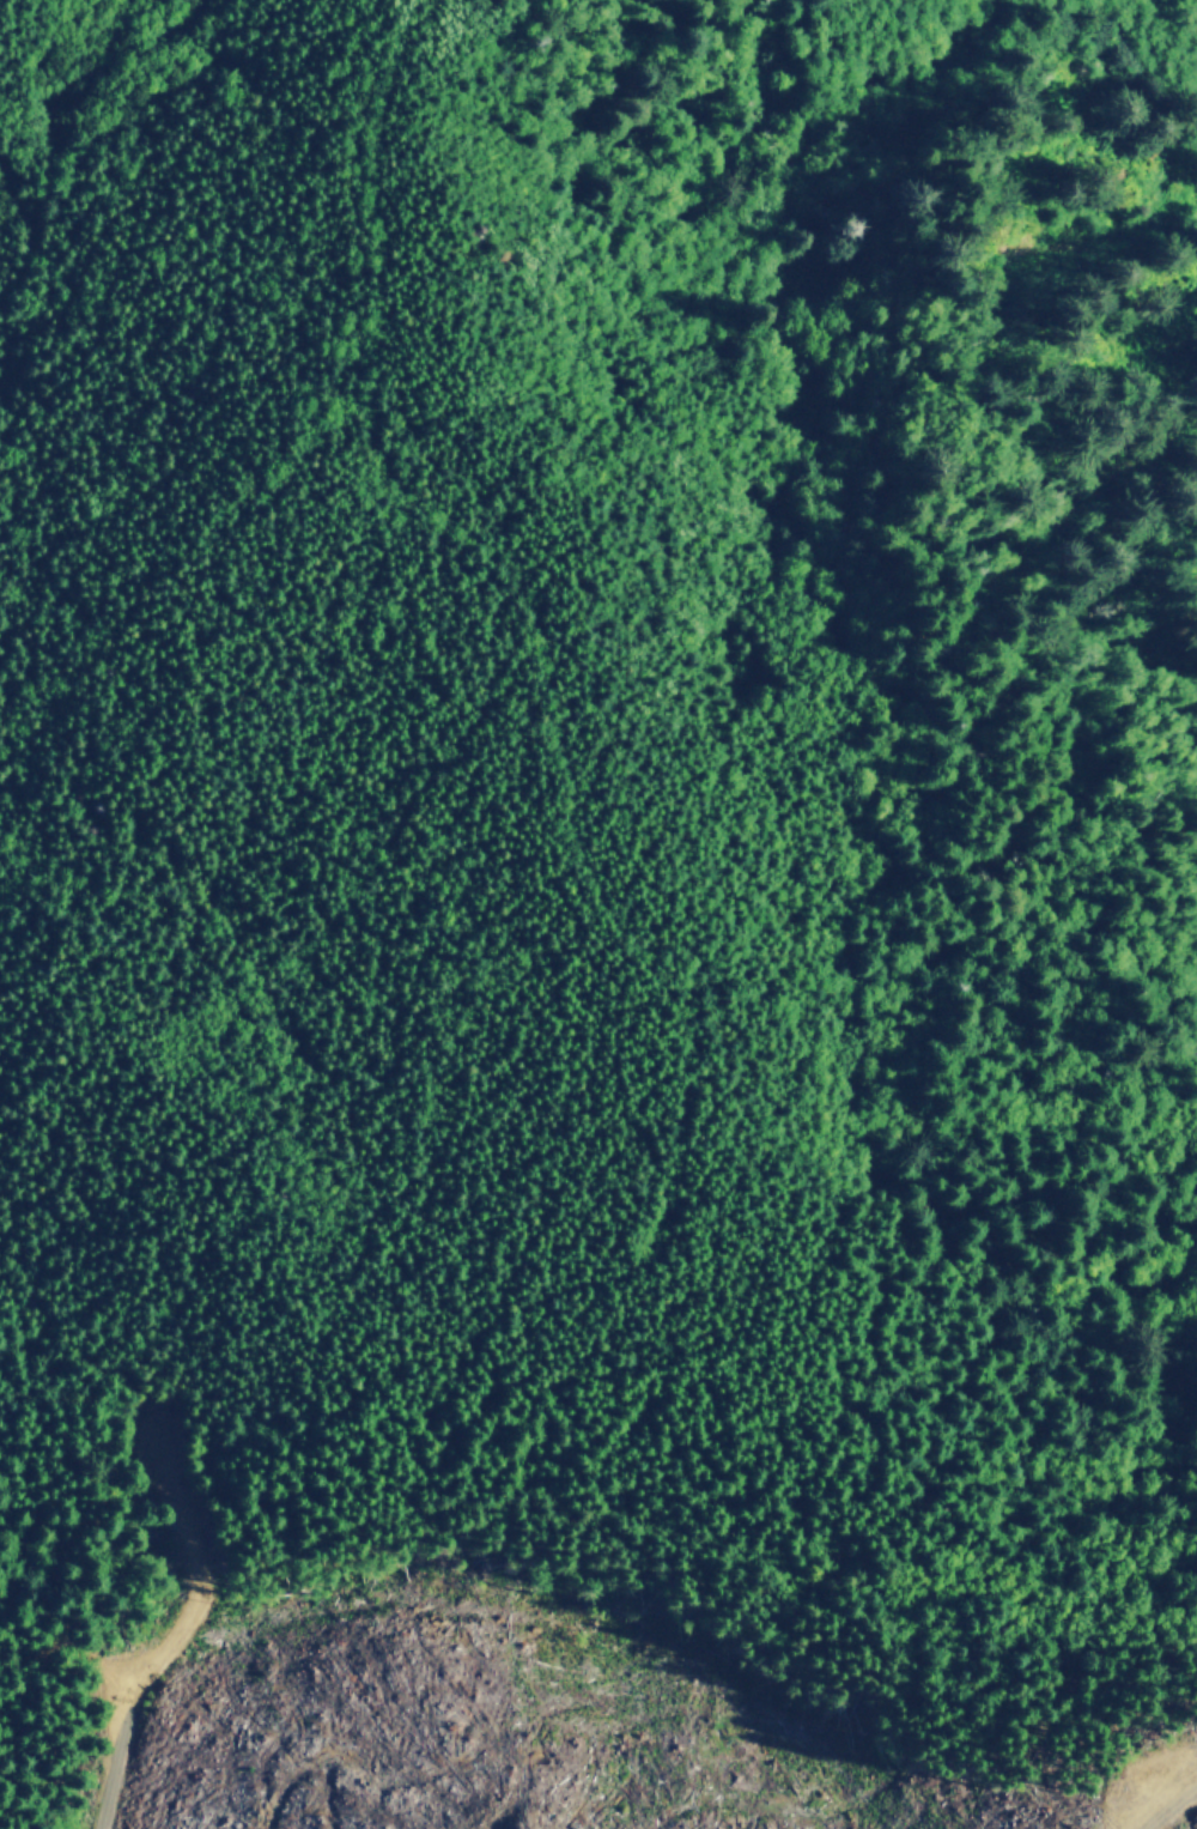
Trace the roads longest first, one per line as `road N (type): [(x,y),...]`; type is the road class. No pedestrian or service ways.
road 1 (track): [(56,1828),(142,1555),(134,1422)]
road 2 (track): [(0,335),(31,283),(83,85)]
road 3 (track): [(0,108),(83,85),(159,44),(207,0)]

